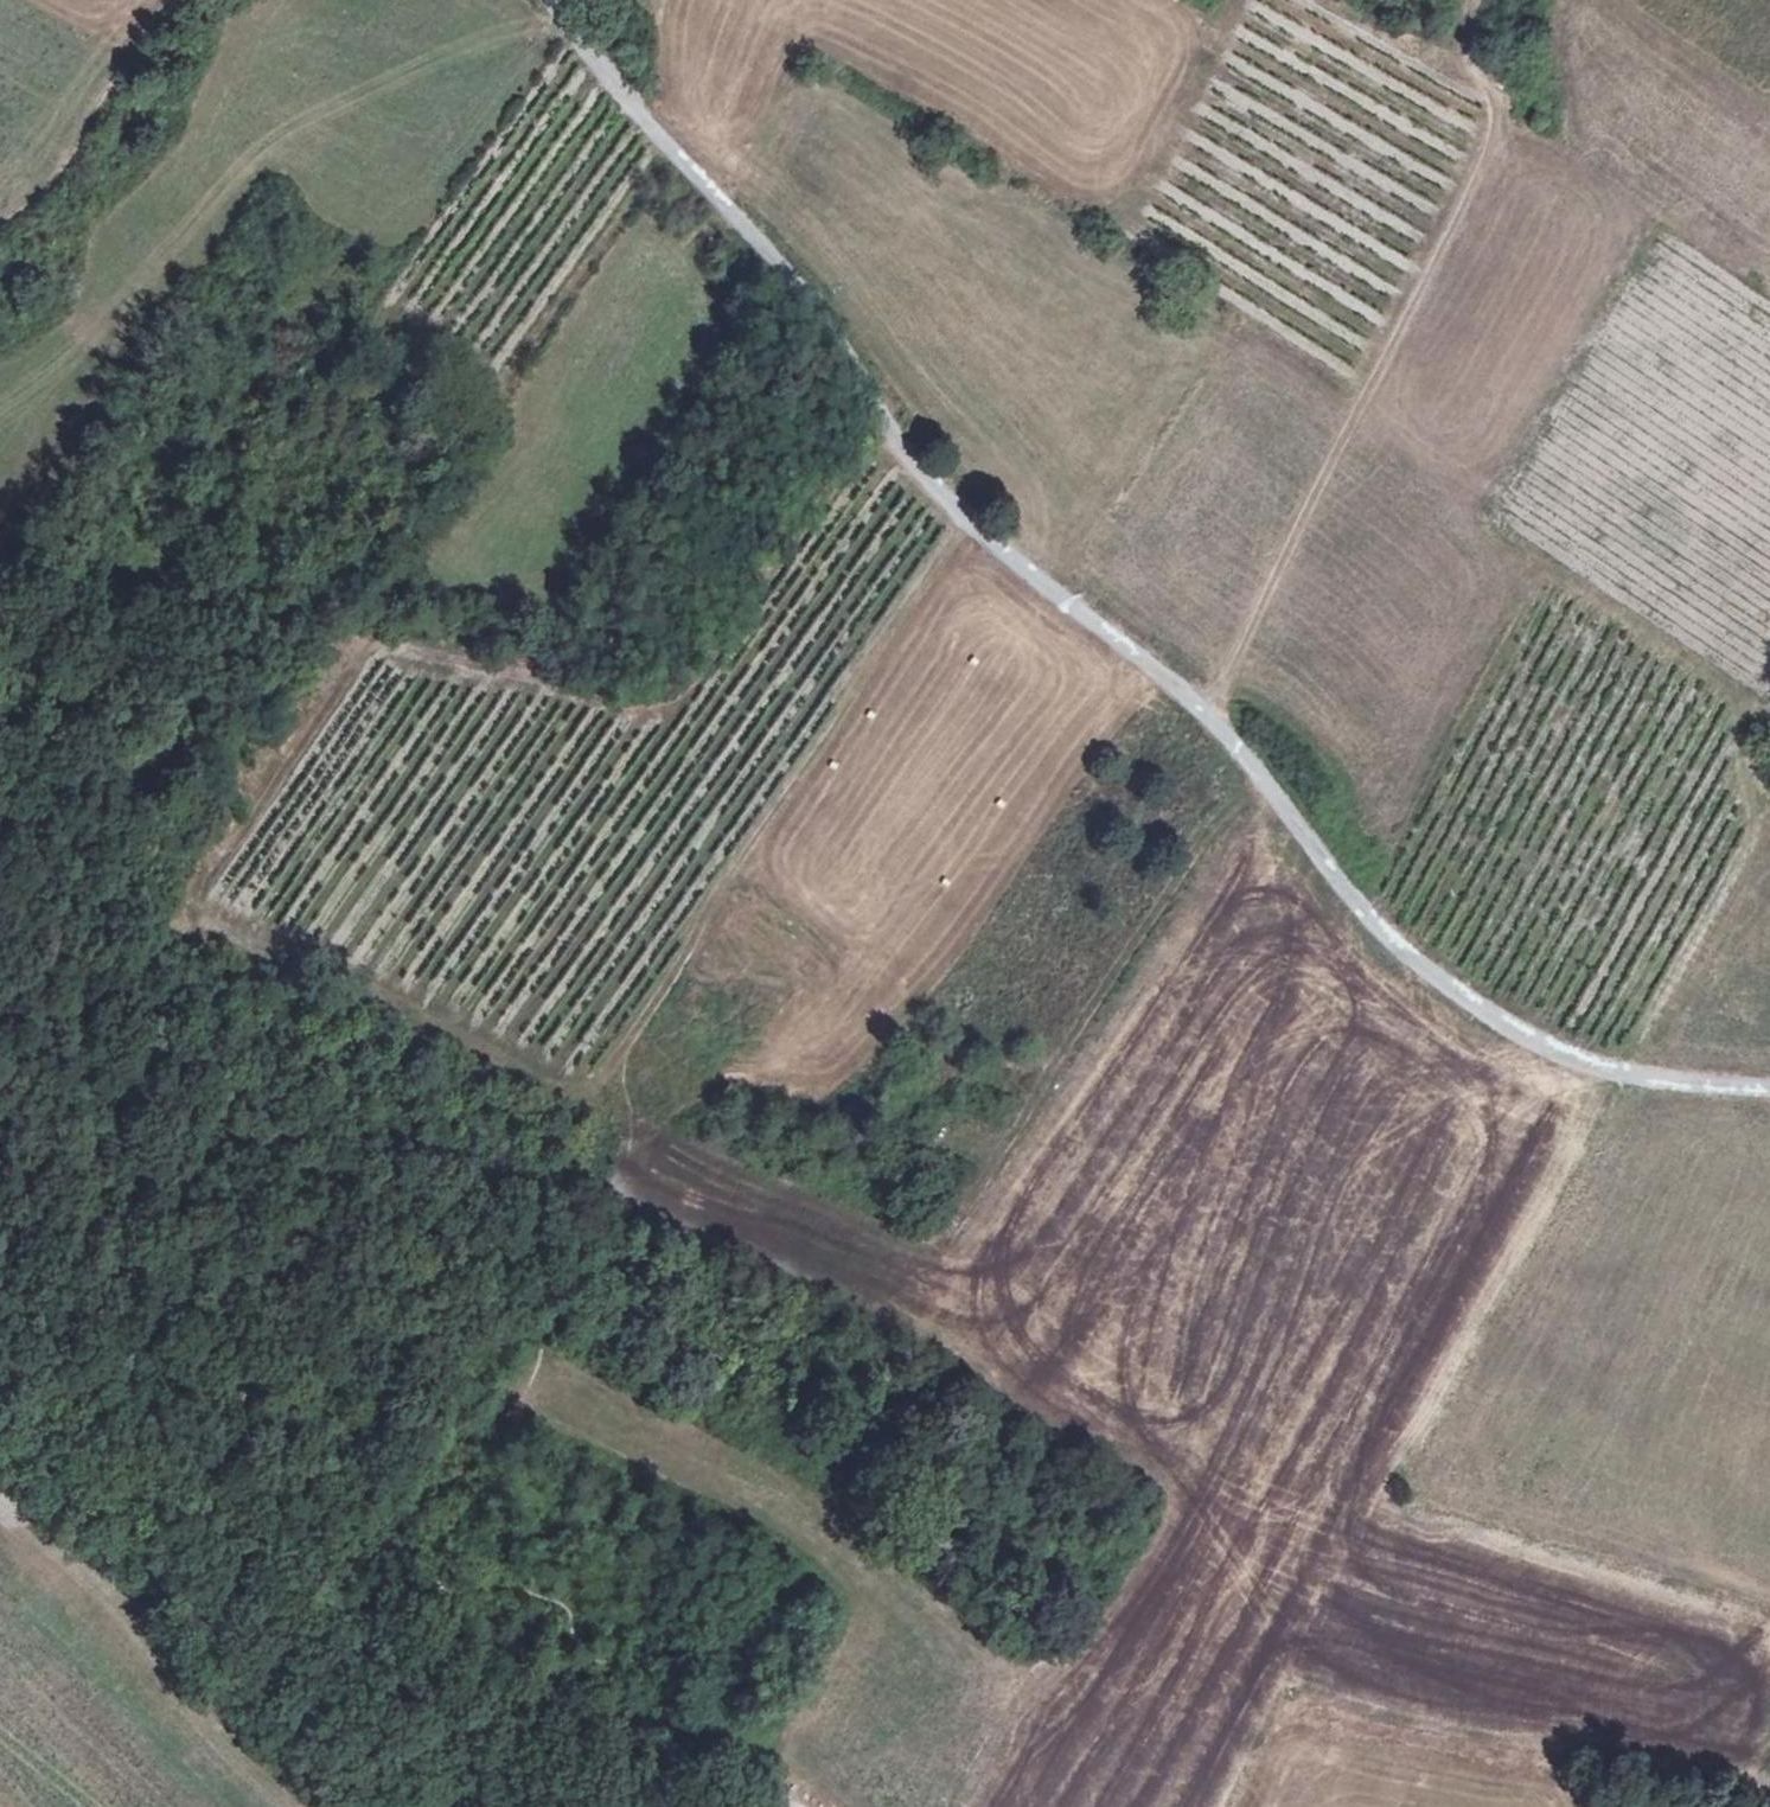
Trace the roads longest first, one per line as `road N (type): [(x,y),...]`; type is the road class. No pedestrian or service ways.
road 1 (track): [(554,0),(642,122),(777,260),(871,406),(959,517),(1205,715),(1379,933),(1536,1046),(1602,1069),(1769,1088)]
road 2 (track): [(1480,0),(1470,24),(1469,68),(1494,106),(1490,138),(1205,715)]

